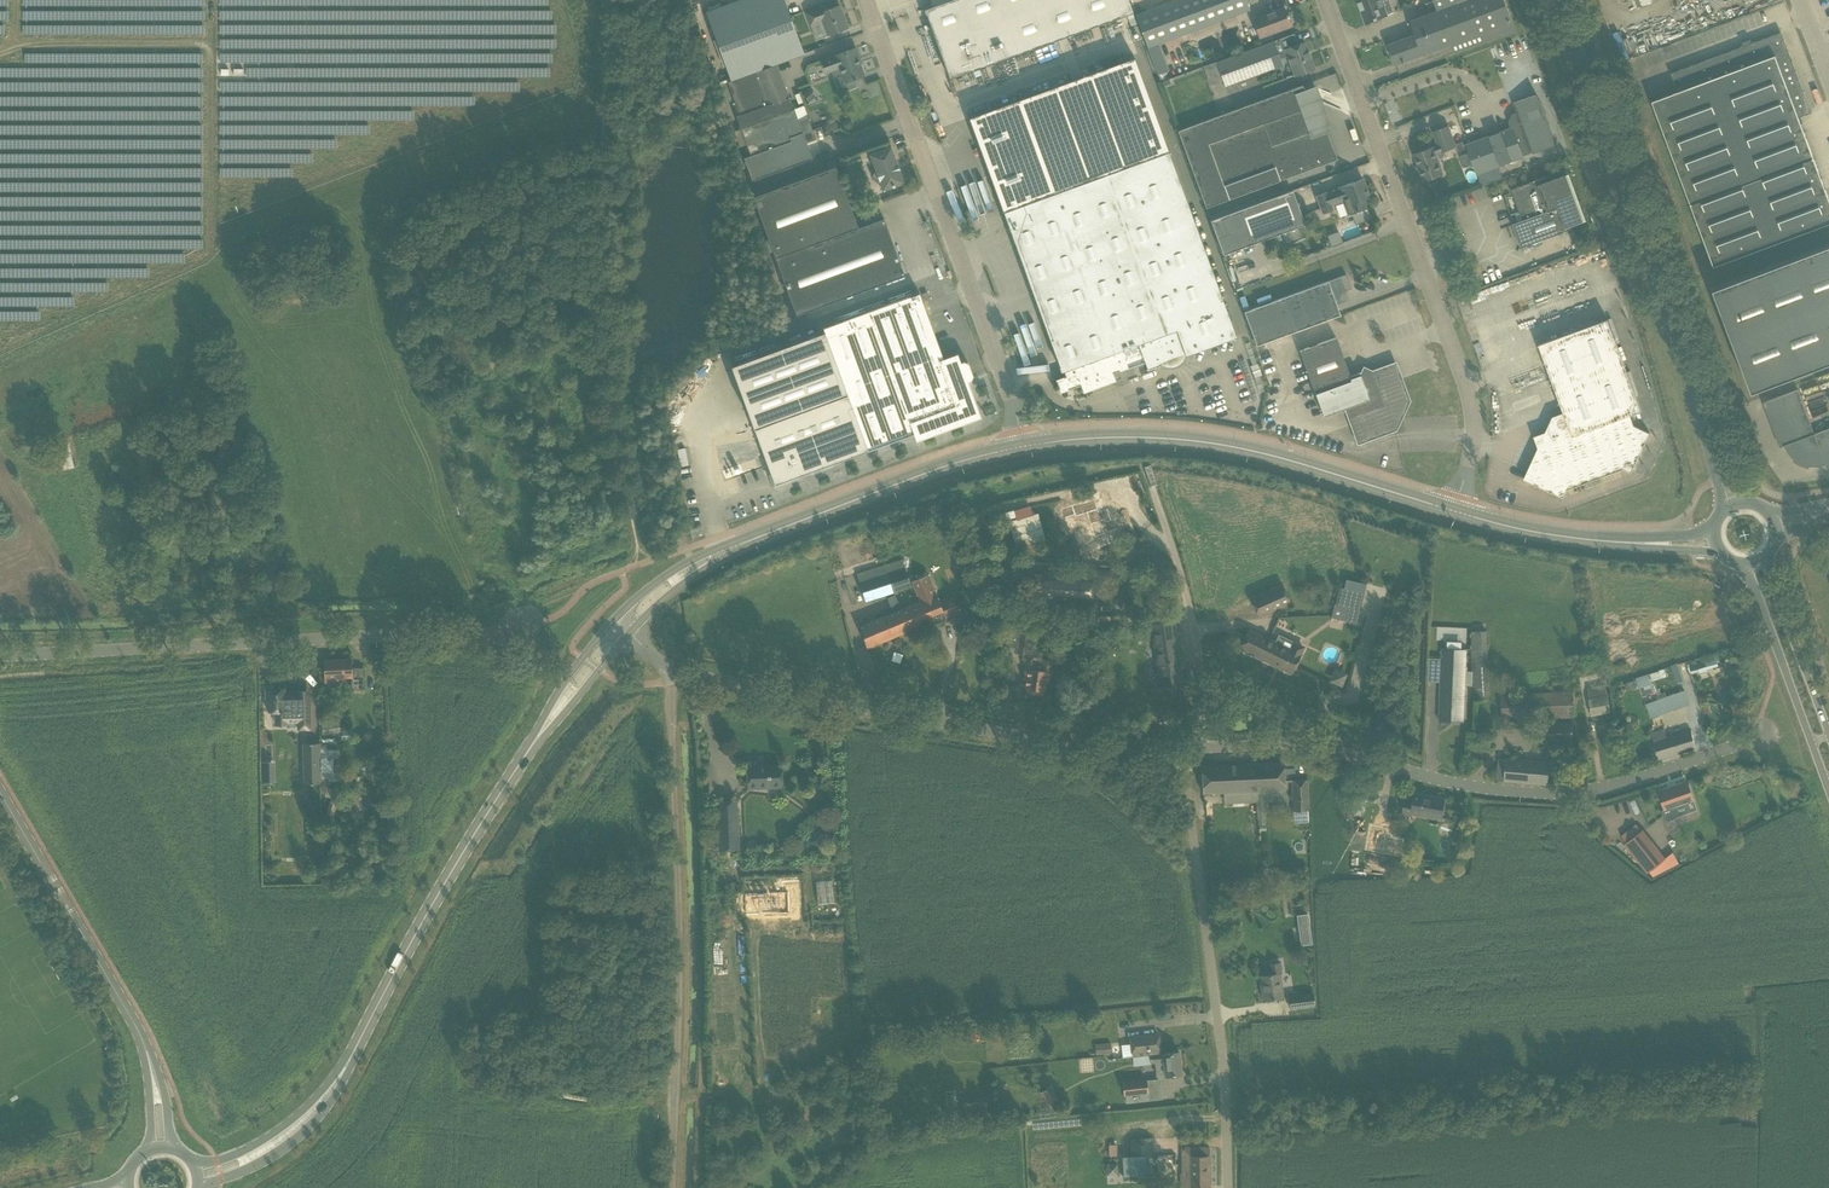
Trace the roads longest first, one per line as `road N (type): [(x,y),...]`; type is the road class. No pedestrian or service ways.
road 1 (residential): [(1201,751),(1325,753),(1442,788),(1578,801),(1616,795),(1769,734)]
road 2 (track): [(612,0),(605,351),(642,564)]
road 3 (unclassified): [(1459,497),(1471,432),(1464,391),(1320,0)]
road 4 (unclassified): [(0,651),(484,634),(521,621)]
road 5 (unclassified): [(1186,751),(1056,747),(671,670)]
road 6 (secondary): [(547,722),(395,966),(340,1075),(287,1135),(259,1151)]
road 7 (unclassified): [(671,670),(680,871),(673,1187)]
road 8 (unclassified): [(1024,446),(863,0)]
road 9 (secondary): [(1456,511),(1217,444),(1108,437),(1024,446)]
road 10 (unclassified): [(1230,1187),(1228,1085),(1186,751)]
road 11 (tertiary): [(1694,383),(1554,0)]
road 12 (track): [(15,46),(207,46),(212,244)]
road 13 (secondary): [(1024,446),(899,484),(709,559)]
road 14 (unclassified): [(154,1079),(130,1017),(0,792)]
road 15 (residential): [(1147,476),(1193,622),(1201,751)]
road 16 (secondary): [(1745,567),(1828,786)]
road 17 (secondary): [(1643,545),(1456,511)]
road 18 (secondary): [(1828,733),(1765,561)]
road 19 (tertiary): [(1752,502),(1694,383)]
road 20 (tertiary): [(1694,383),(1723,511)]

